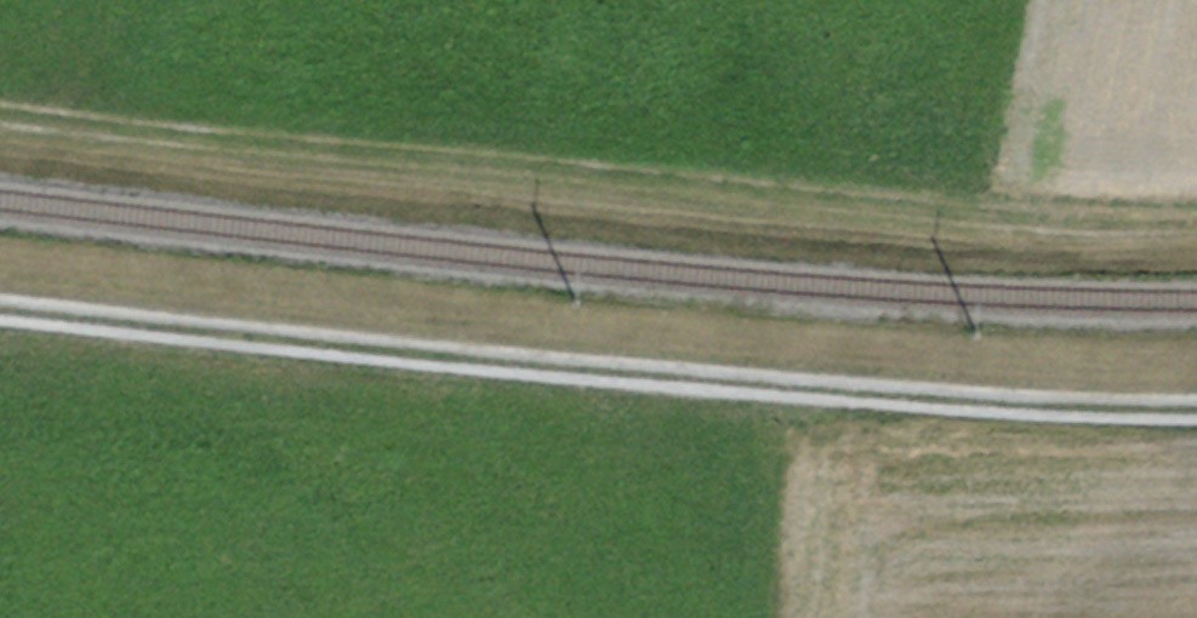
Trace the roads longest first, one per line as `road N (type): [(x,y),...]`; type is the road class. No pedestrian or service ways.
road 1 (track): [(0,115),(676,192),(1196,229)]
road 2 (track): [(0,313),(495,370),(980,407),(1196,410)]

